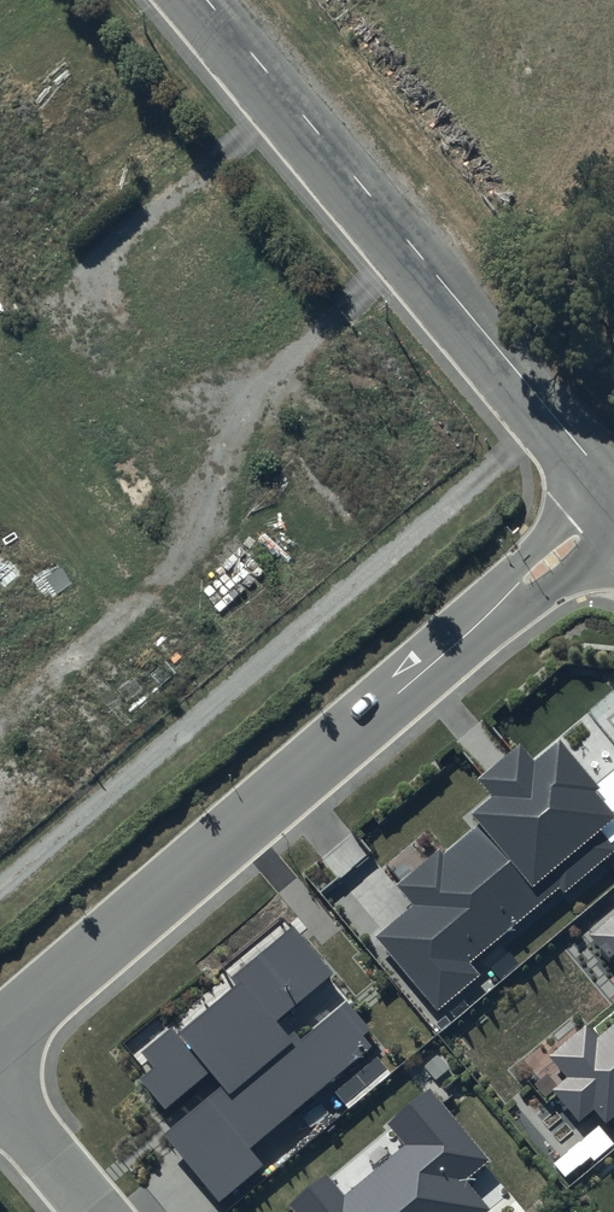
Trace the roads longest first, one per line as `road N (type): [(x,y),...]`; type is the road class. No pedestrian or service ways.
road 1 (residential): [(0,1033),(613,505)]
road 2 (residential): [(206,0),(613,489)]
road 3 (residential): [(95,1211),(0,1097)]

